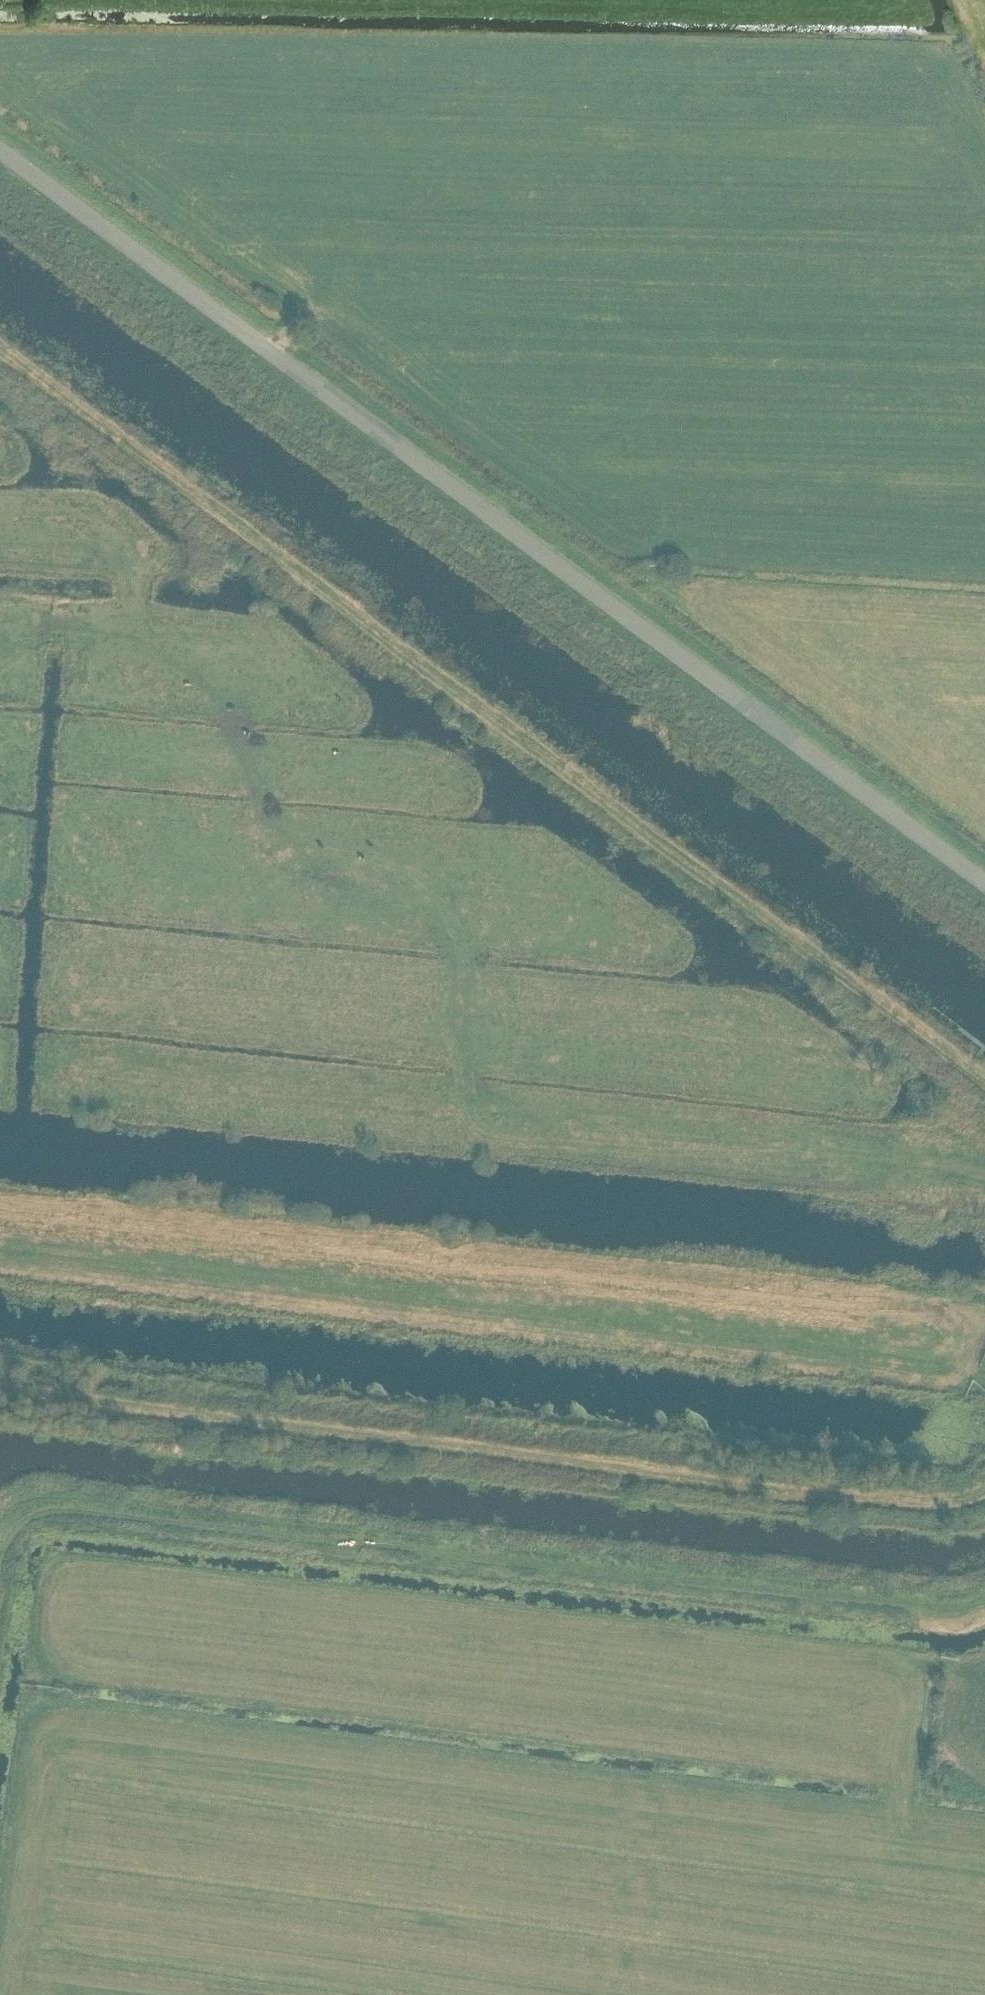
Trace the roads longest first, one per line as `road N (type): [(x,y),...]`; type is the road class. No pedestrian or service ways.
road 1 (track): [(984,1088),(0,352)]
road 2 (tertiary): [(984,883),(0,155)]
road 3 (track): [(0,1408),(793,1495),(941,1506),(984,1493)]

